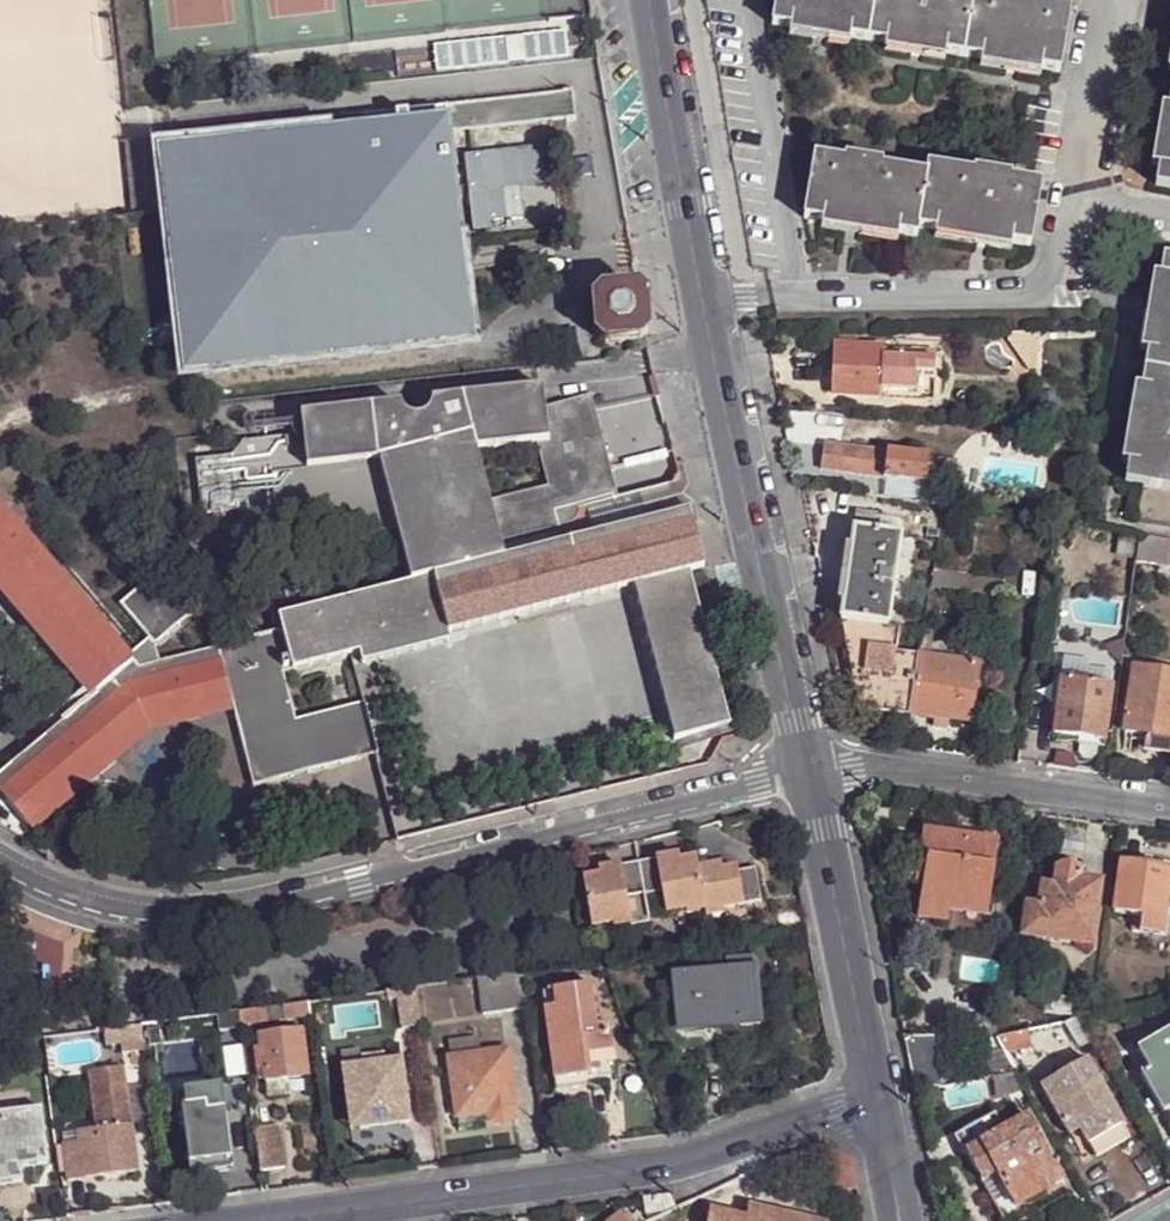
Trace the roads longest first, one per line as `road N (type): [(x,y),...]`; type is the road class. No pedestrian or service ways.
road 1 (unclassified): [(809,775),(258,911),(147,915),(90,905),(0,862)]
road 2 (residential): [(662,0),(743,473),(809,775)]
road 3 (residential): [(876,1095),(691,1161),(259,1220)]
road 4 (unclassified): [(809,775),(872,770),(1169,810)]
road 5 (residential): [(809,775),(876,1095)]

